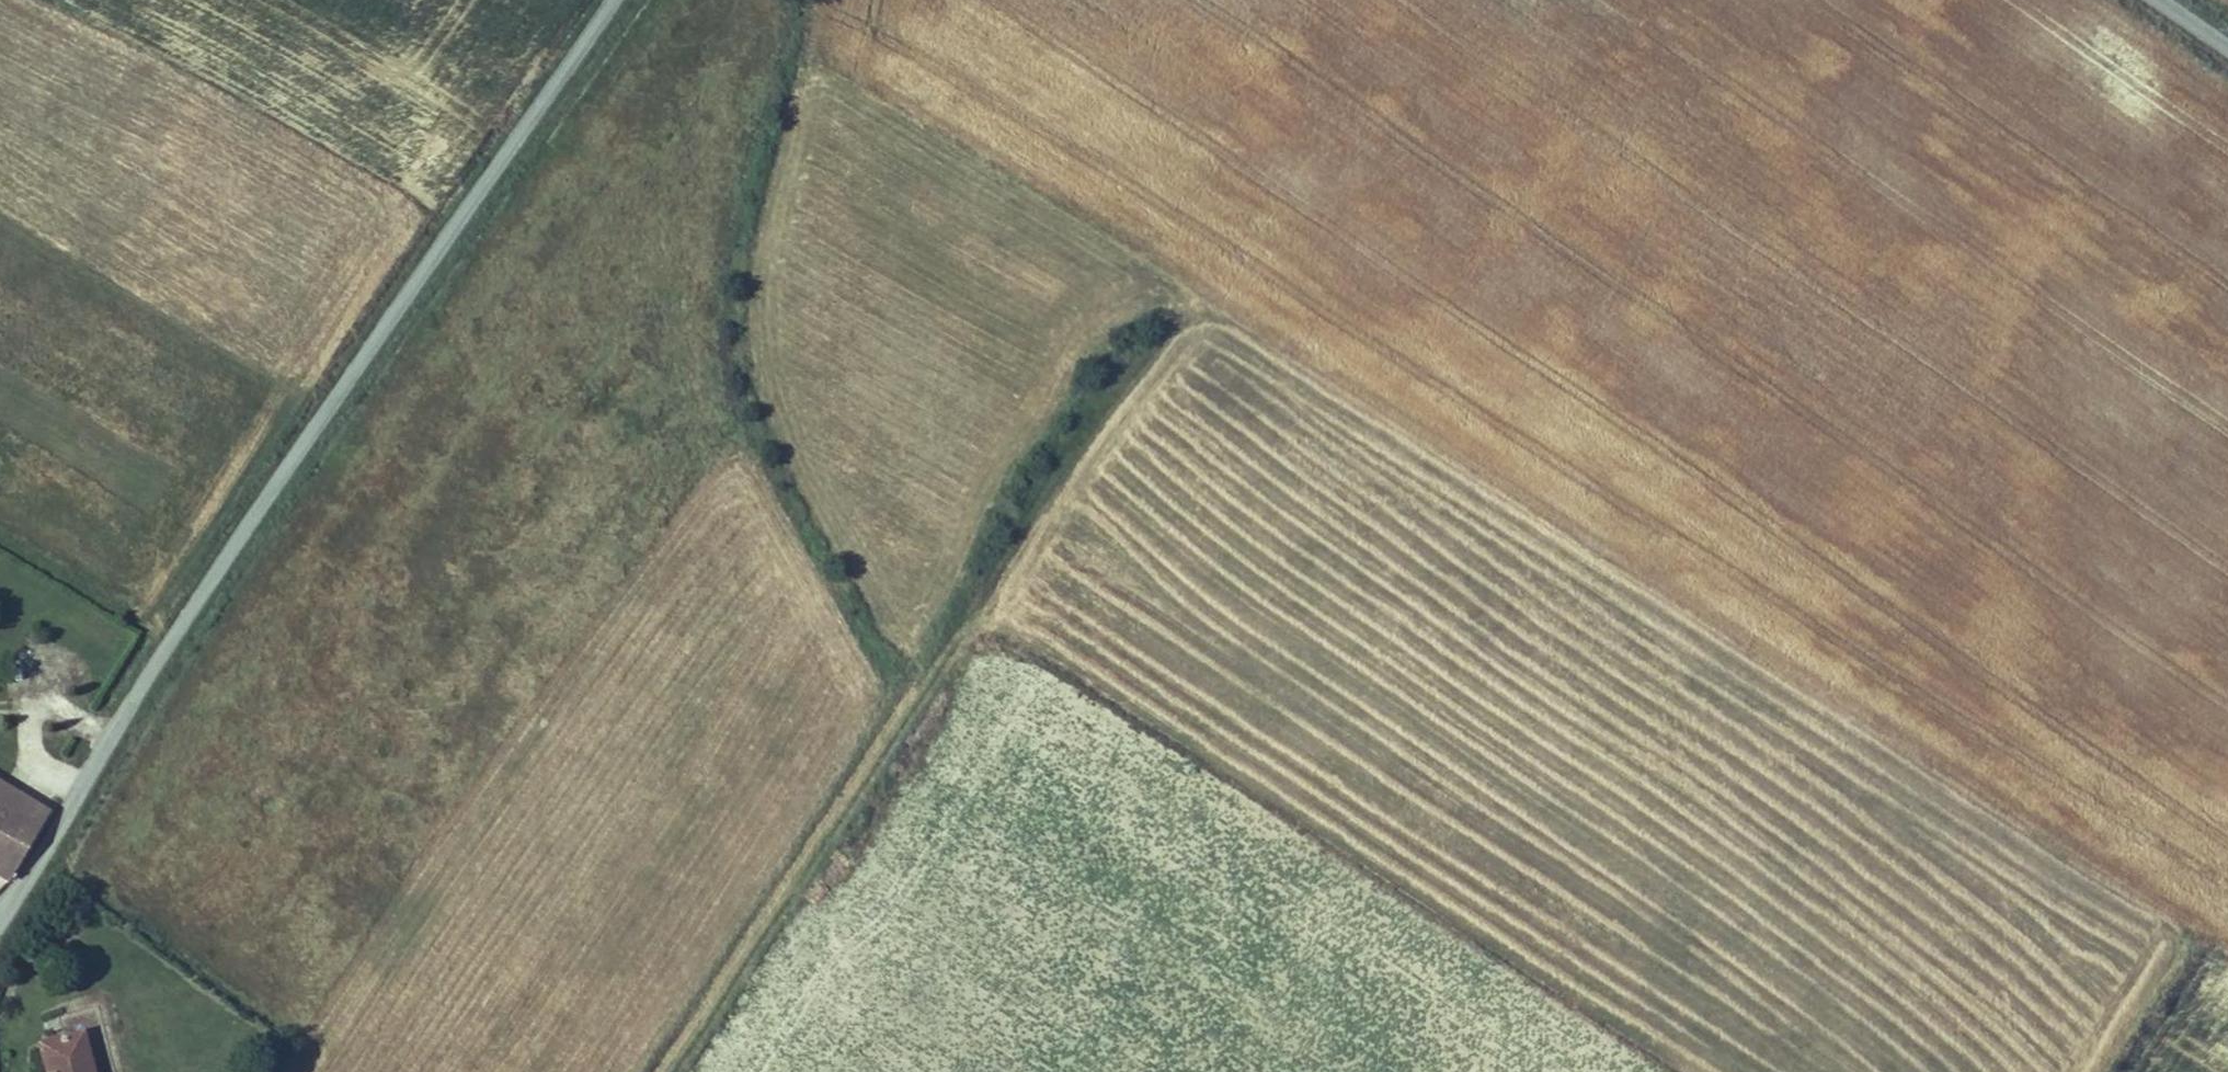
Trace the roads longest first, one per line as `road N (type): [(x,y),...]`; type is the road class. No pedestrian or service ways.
road 1 (unclassified): [(0,919),(210,584),(615,0)]

